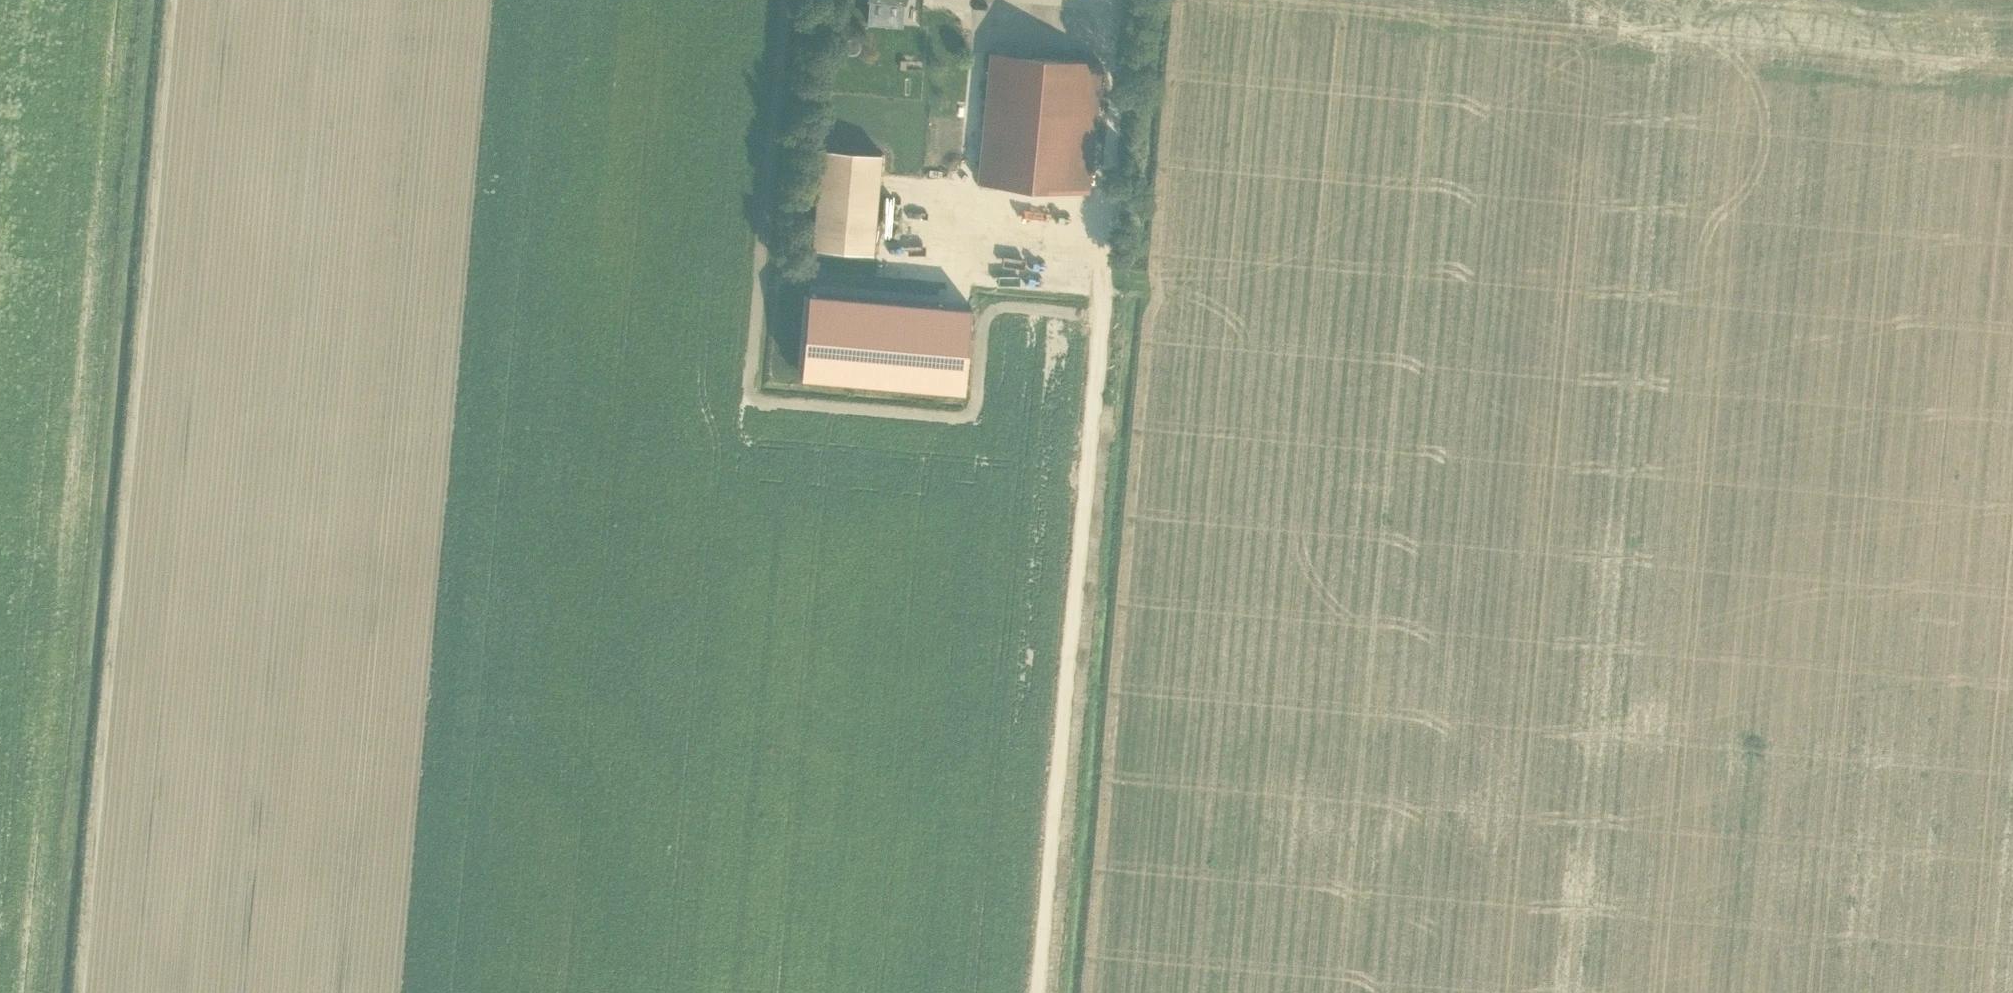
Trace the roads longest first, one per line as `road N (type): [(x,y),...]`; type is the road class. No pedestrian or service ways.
road 1 (track): [(1096,252),(1105,319),(1040,992)]

